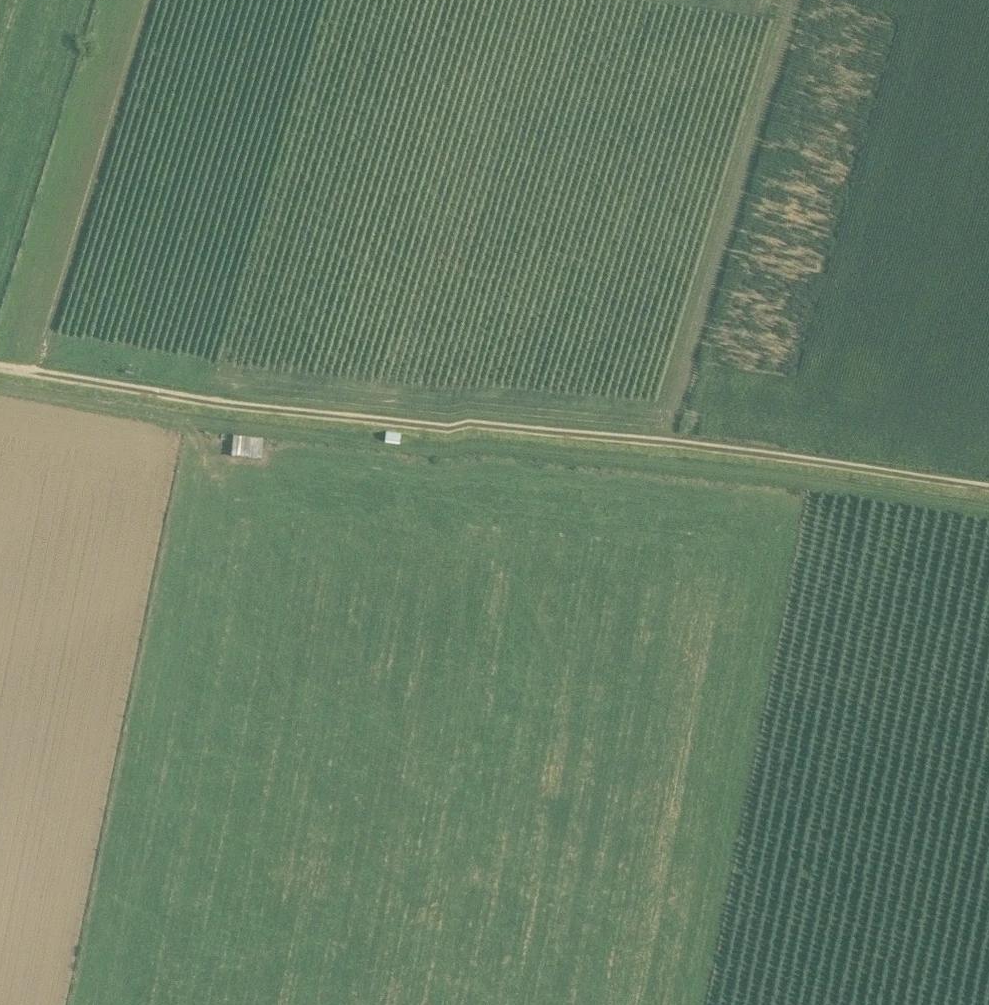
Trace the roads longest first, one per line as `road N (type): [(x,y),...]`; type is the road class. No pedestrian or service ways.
road 1 (track): [(988,498),(615,446),(250,411),(29,373)]
road 2 (track): [(29,373),(141,0)]

